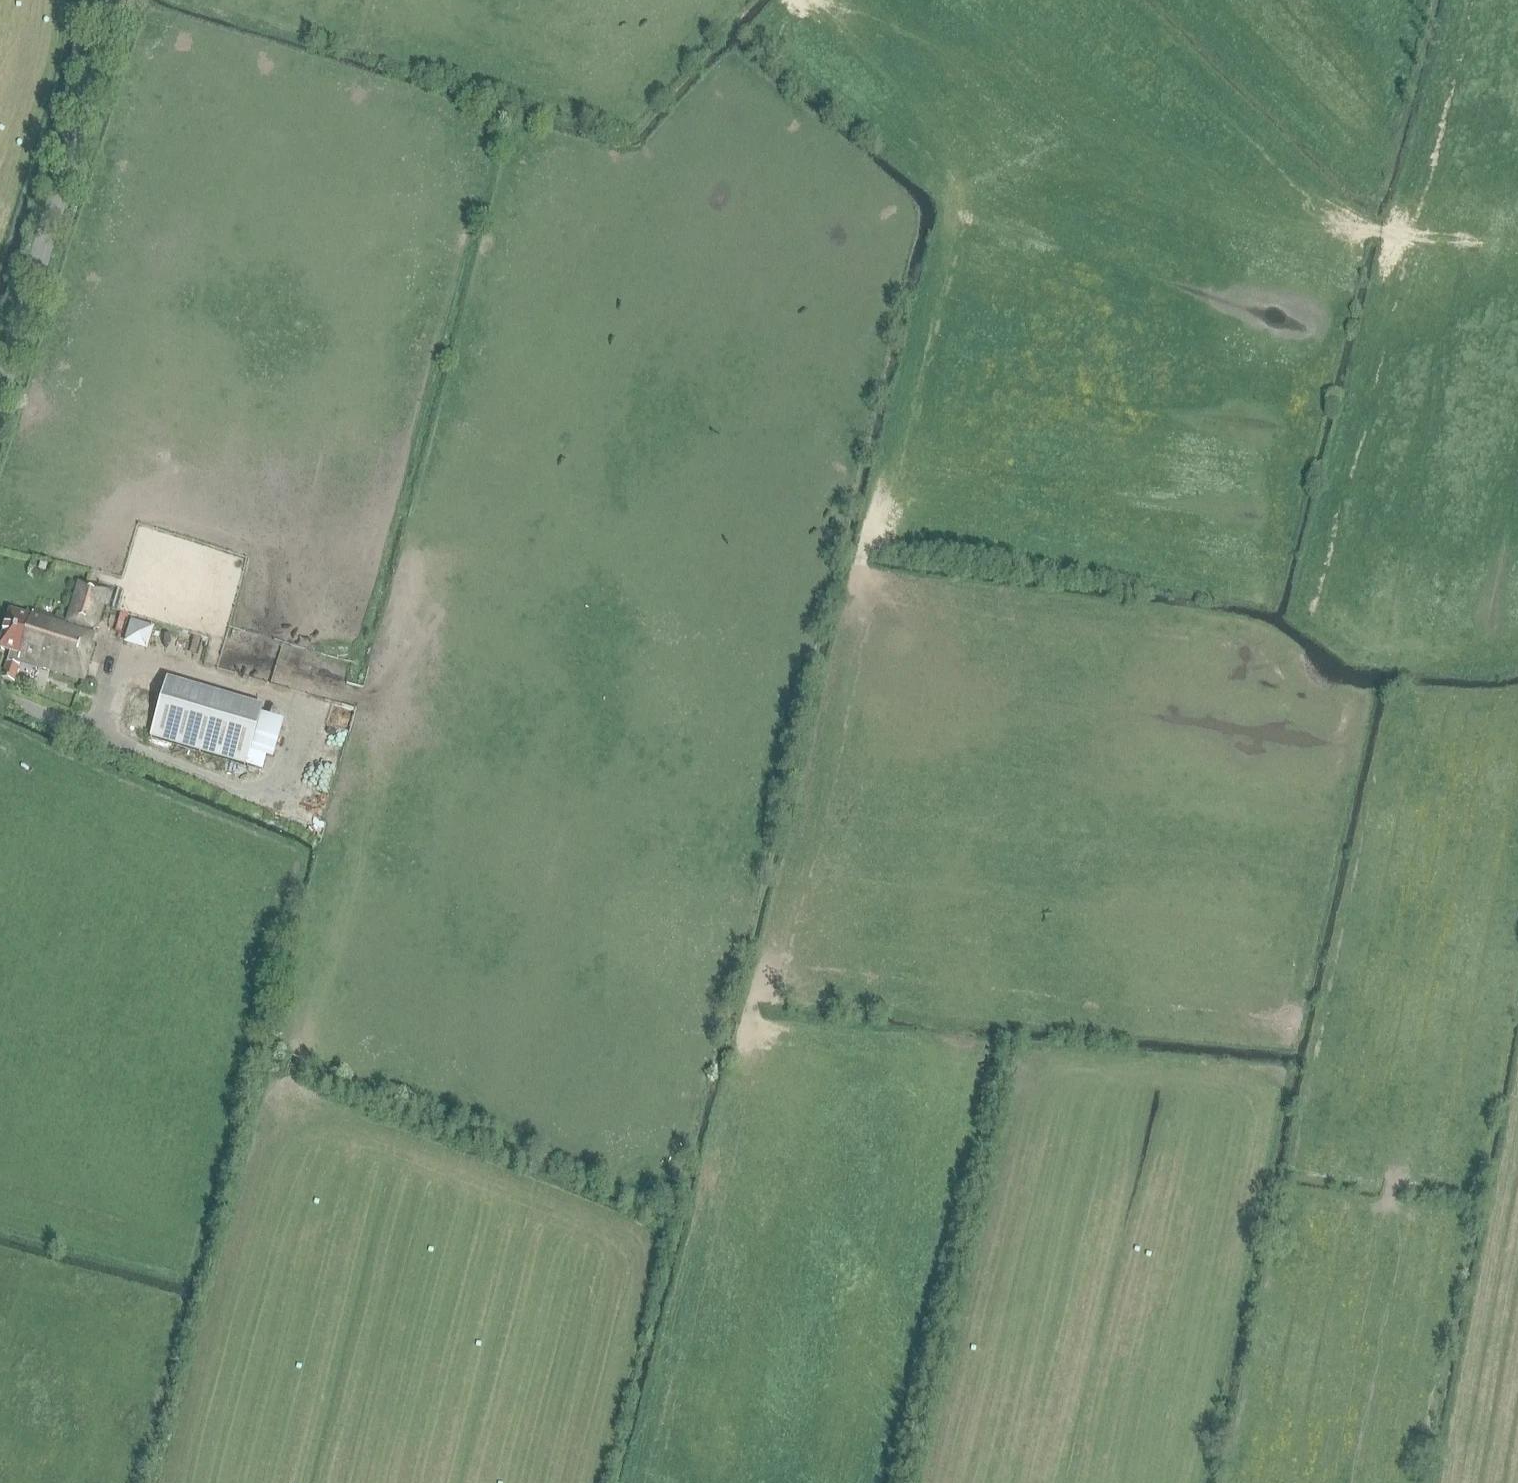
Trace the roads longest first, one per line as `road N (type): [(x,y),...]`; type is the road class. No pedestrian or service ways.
road 1 (tertiary): [(0,385),(108,0)]

